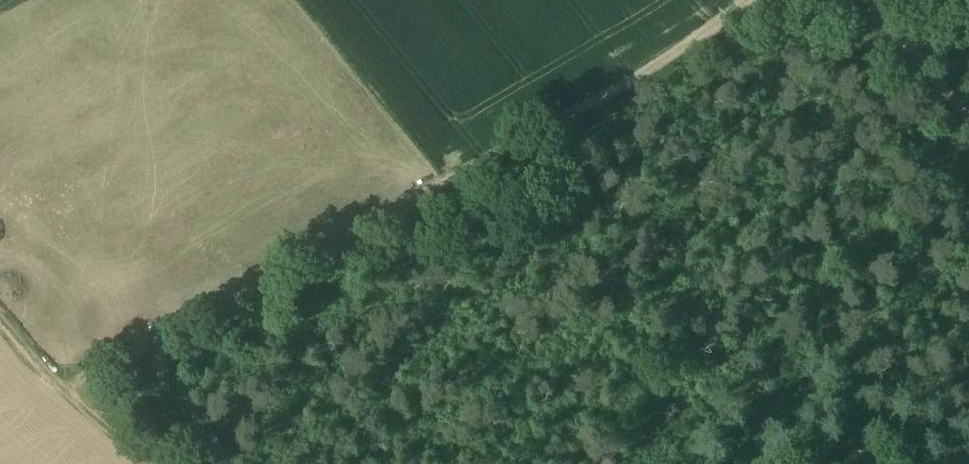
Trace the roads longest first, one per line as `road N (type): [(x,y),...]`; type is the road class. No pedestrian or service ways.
road 1 (track): [(85,406),(105,388),(267,308),(429,215),(751,0)]
road 2 (track): [(968,123),(873,0)]
road 3 (track): [(0,311),(85,406)]

